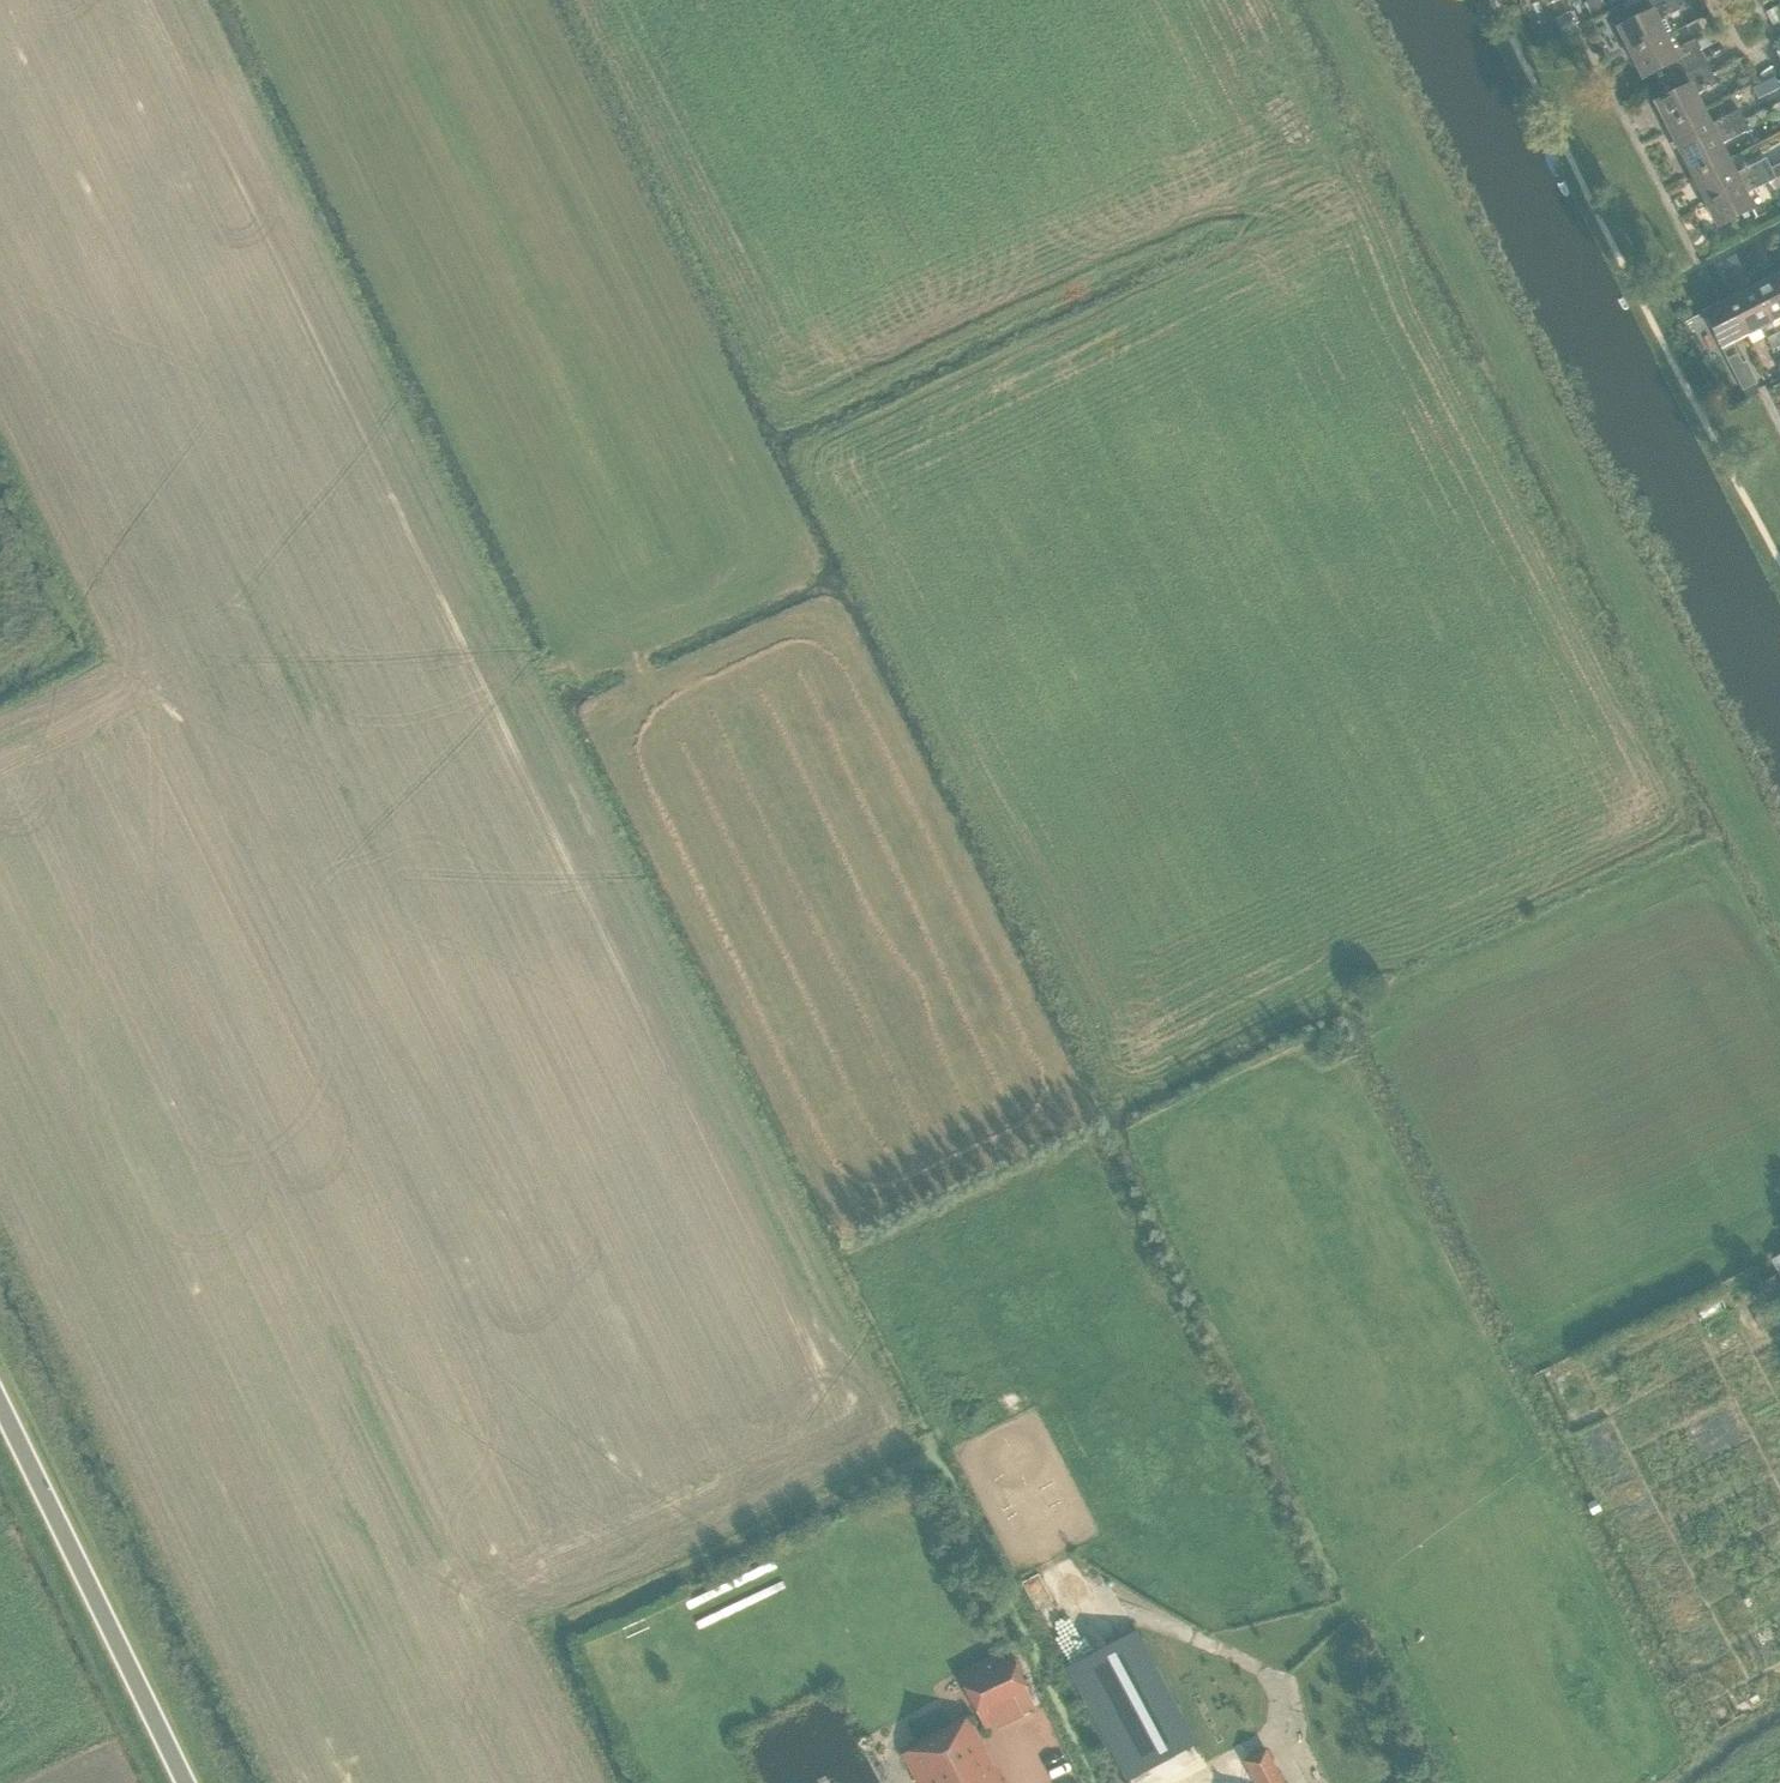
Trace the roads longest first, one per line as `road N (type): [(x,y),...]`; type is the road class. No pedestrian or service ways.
road 1 (tertiary): [(187,1782),(0,1406)]

